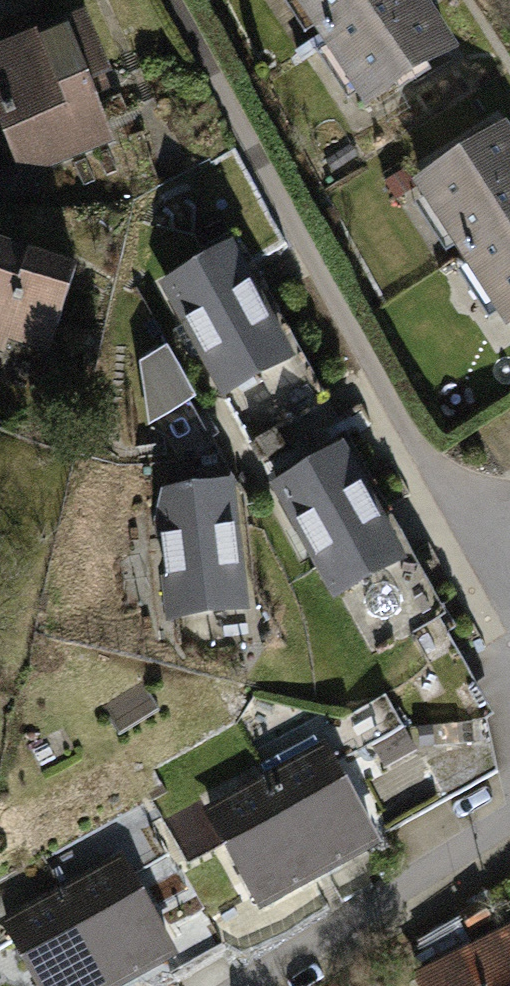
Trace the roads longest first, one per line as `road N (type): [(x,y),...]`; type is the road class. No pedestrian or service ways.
road 1 (residential): [(509,822),(258,985)]

